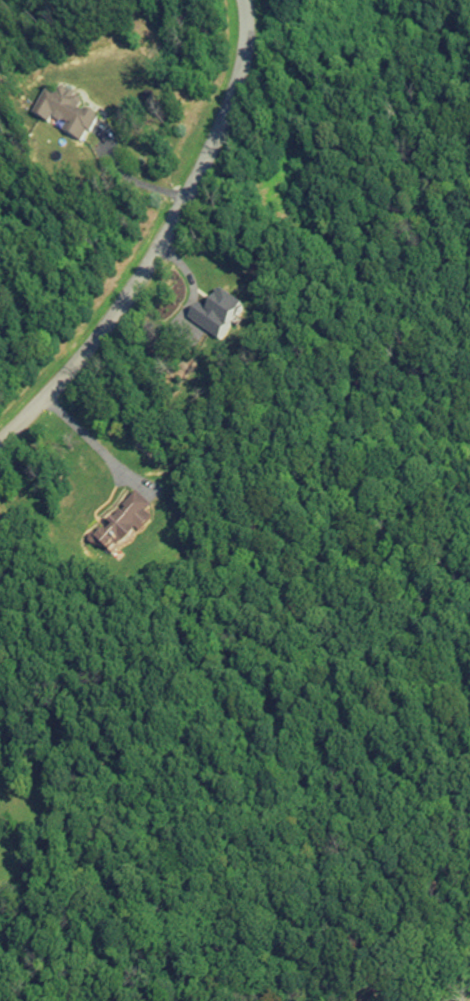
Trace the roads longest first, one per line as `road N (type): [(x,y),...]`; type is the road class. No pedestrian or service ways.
road 1 (residential): [(0,442),(101,331),(155,251),(241,78),(245,0)]

